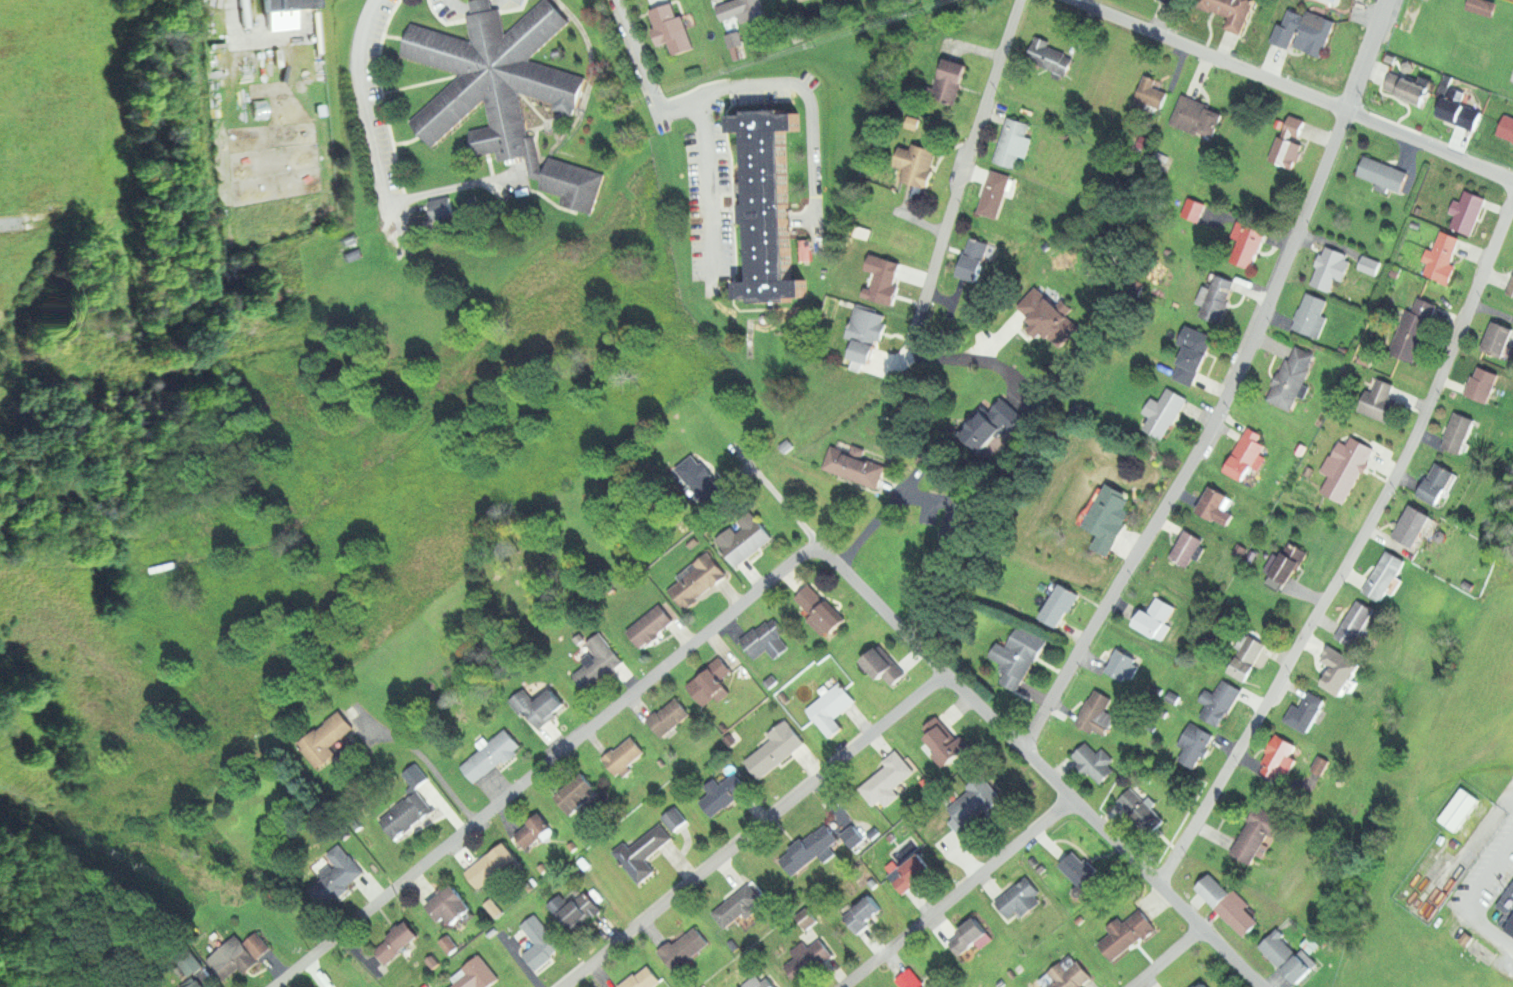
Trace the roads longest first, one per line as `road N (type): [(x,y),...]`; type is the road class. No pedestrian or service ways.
road 1 (residential): [(1160,885),(1392,483),(1512,200)]
road 2 (residential): [(1024,750),(1207,436),(1346,109)]
road 3 (residential): [(821,548),(809,549),(274,986)]
road 4 (residential): [(1261,986),(821,548)]
road 5 (residential): [(563,986),(944,673)]
road 6 (residential): [(1512,180),(1077,0)]
road 7 (residential): [(991,362),(915,354),(911,343),(1018,0)]
road 8 (residential): [(844,986),(1073,798)]

